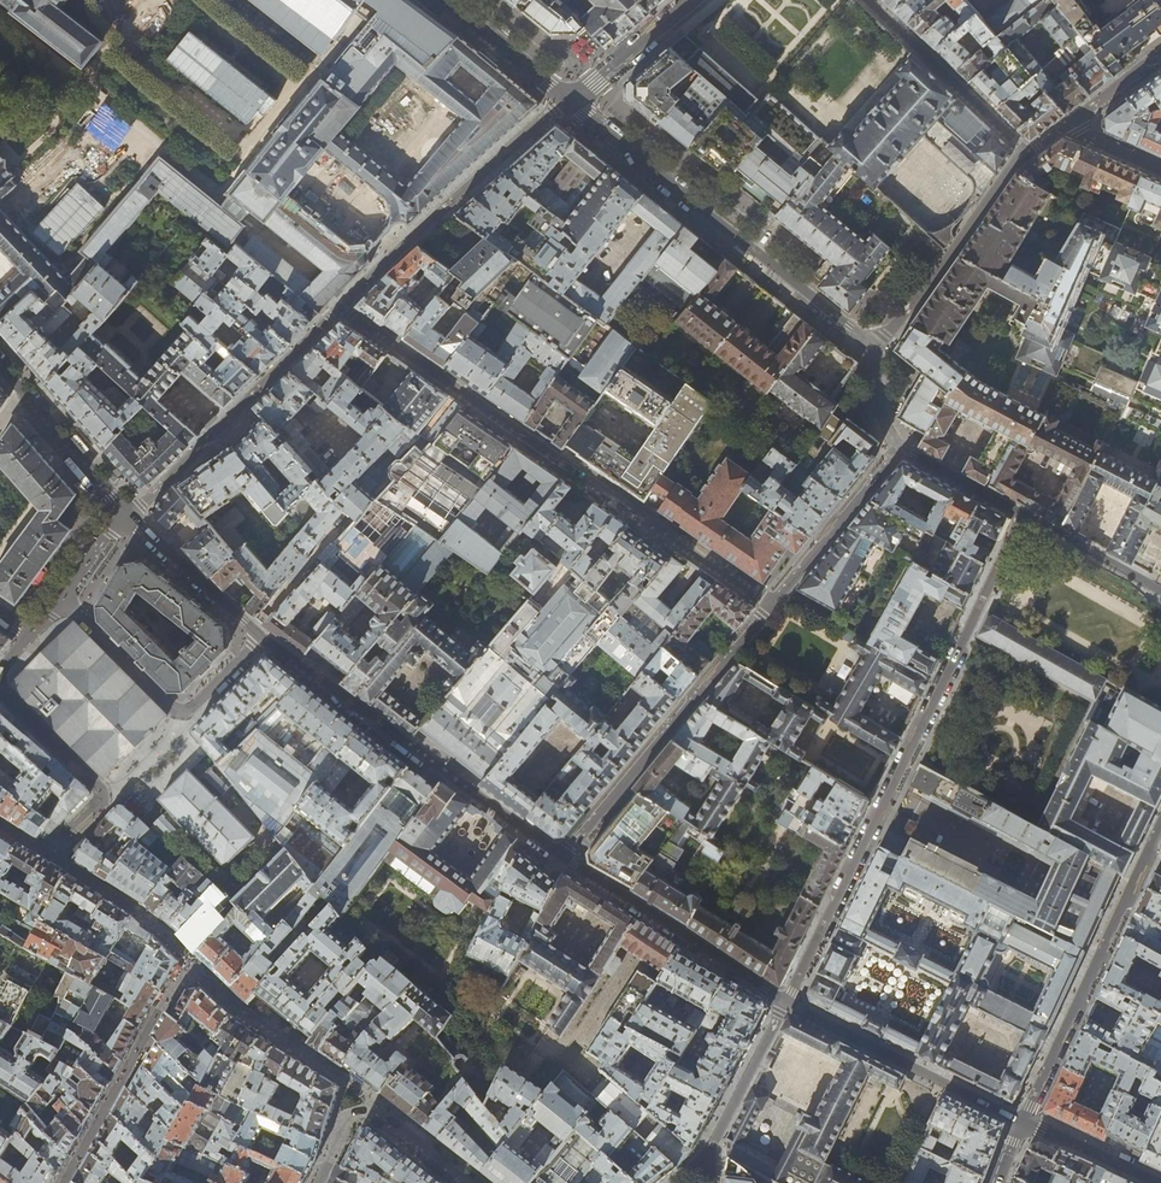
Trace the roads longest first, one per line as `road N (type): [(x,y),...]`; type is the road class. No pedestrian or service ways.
road 1 (residential): [(1026,516),(786,1001)]
road 2 (residential): [(341,307),(771,604)]
road 3 (residential): [(899,446),(881,411),(874,348),(567,99)]
road 4 (tertiary): [(262,637),(563,856)]
road 5 (residential): [(771,604),(563,856)]
road 6 (residential): [(1023,1122),(1160,828)]
road 7 (residential): [(341,307),(567,99)]
road 8 (residential): [(128,516),(341,307)]
road 9 (residential): [(61,595),(182,712),(262,637)]
road 10 (tertiary): [(786,1001),(1023,1122)]
road 11 (tertiary): [(563,856),(786,1001)]
road 12 (residential): [(189,961),(65,1182)]
road 13 (residential): [(899,446),(771,604)]
road 14 (tertiary): [(0,368),(128,516)]
road 15 (tertiary): [(128,516),(262,637)]
road 16 (residential): [(693,0),(567,99)]
road 17 (residential): [(567,99),(446,0)]
road 18 (residential): [(1160,591),(1026,516)]
road 19 (residential): [(1026,516),(899,446)]
road 20 (tertiary): [(1023,1122),(1155,1182)]

